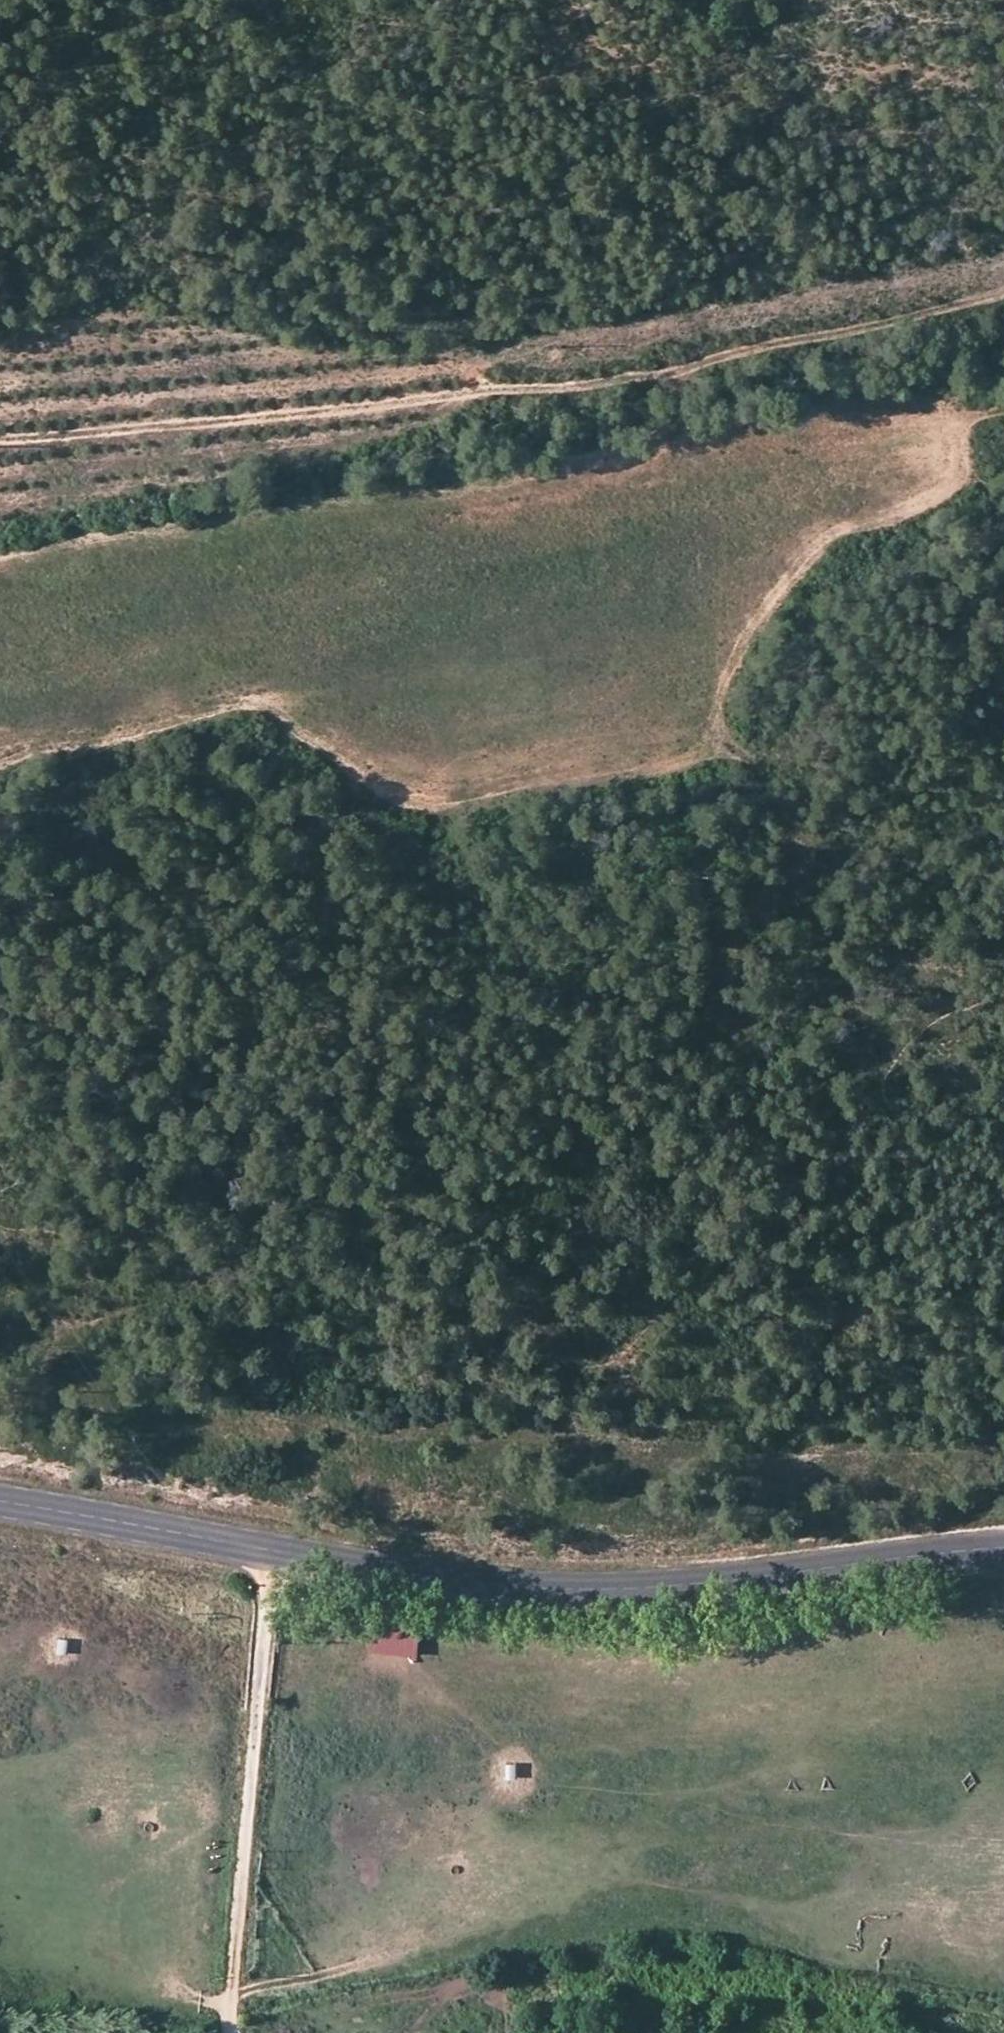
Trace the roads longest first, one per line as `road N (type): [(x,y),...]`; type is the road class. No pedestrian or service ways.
road 1 (tertiary): [(0,1502),(519,1587),(749,1578),(1003,1547)]
road 2 (track): [(499,387),(662,373),(1003,292)]
road 3 (track): [(273,1549),(229,2008),(233,2032)]

